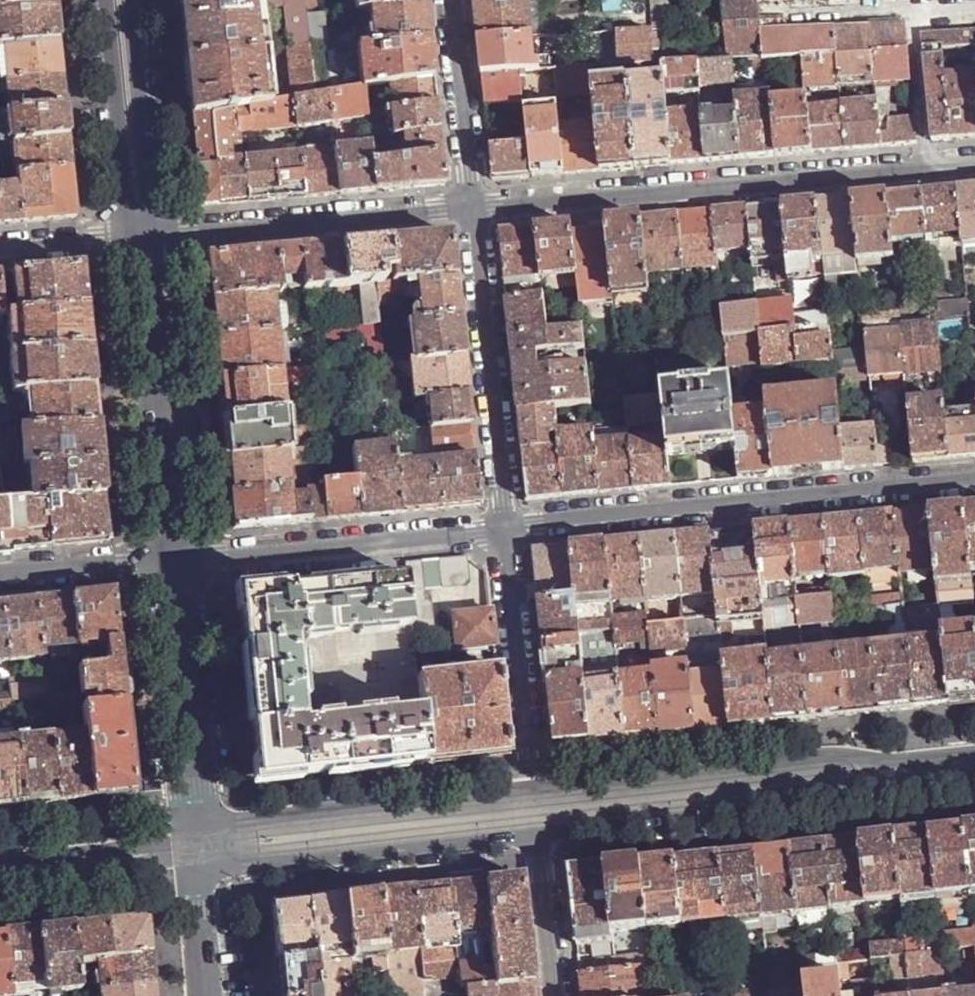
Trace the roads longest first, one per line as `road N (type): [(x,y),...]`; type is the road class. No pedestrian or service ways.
road 1 (residential): [(473,206),(974,161)]
road 2 (residential): [(974,477),(508,526)]
road 3 (residential): [(974,755),(873,765),(831,757),(534,791)]
road 4 (residential): [(539,836),(834,805),(875,786),(974,774)]
road 5 (residential): [(534,791),(229,822),(196,843)]
road 6 (residential): [(197,865),(539,836)]
road 7 (residential): [(508,526),(173,561)]
road 8 (residential): [(140,235),(473,206)]
road 9 (residential): [(173,561),(140,235)]
road 10 (residential): [(473,206),(508,526)]
road 11 (residential): [(196,843),(173,561)]
road 12 (residential): [(508,526),(534,791)]
road 13 (residential): [(140,235),(117,0)]
road 14 (residential): [(451,0),(473,206)]
road 15 (residential): [(196,843),(0,865)]
road 16 (residential): [(173,561),(0,578)]
road 17 (residential): [(539,836),(557,995)]
road 18 (residential): [(0,246),(140,235)]
road 19 (residential): [(208,995),(197,865)]

